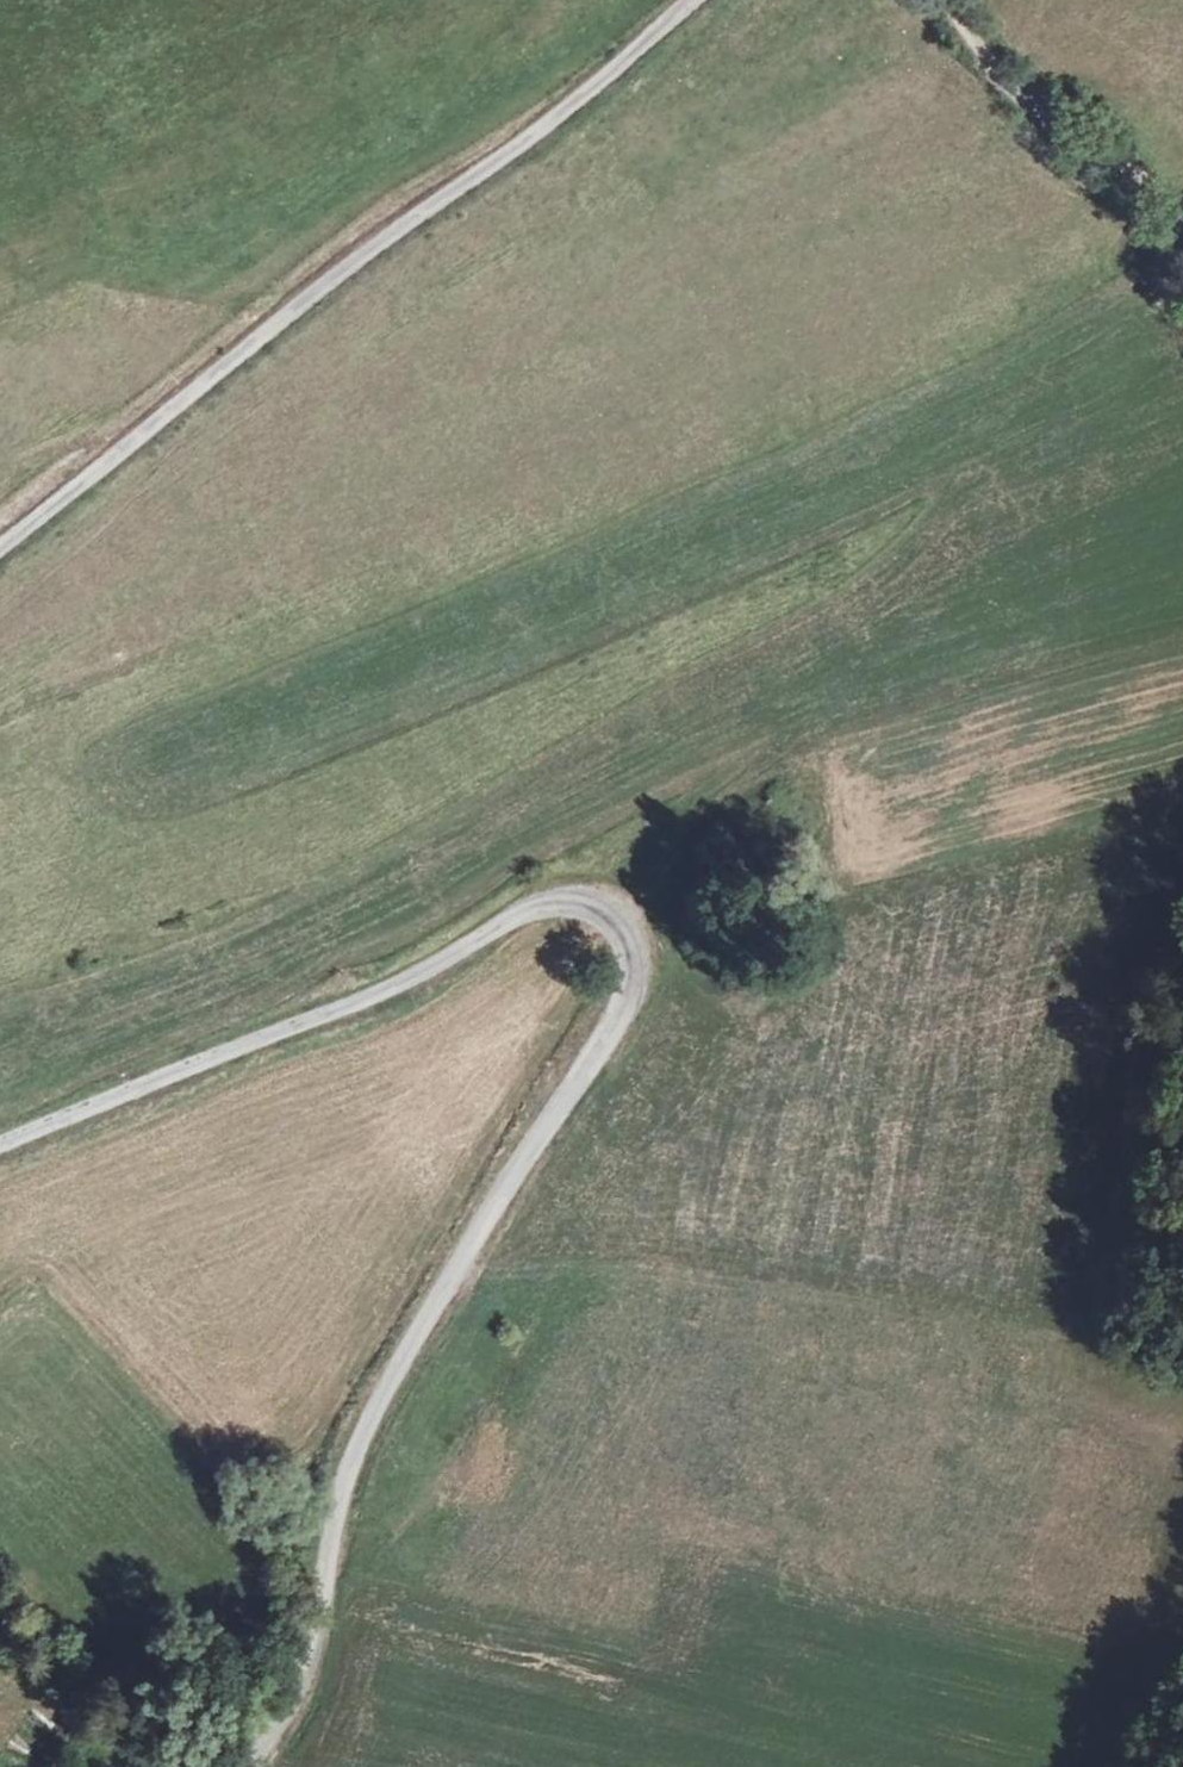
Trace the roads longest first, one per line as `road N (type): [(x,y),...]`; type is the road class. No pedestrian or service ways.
road 1 (unclassified): [(0,1147),(388,991),(527,909),(559,900),(612,922),(630,941),(636,968),(626,1008),(388,1375),(341,1494),(314,1635),(284,1729),(257,1766)]
road 2 (track): [(1182,221),(1133,167),(1060,122),(948,0)]

